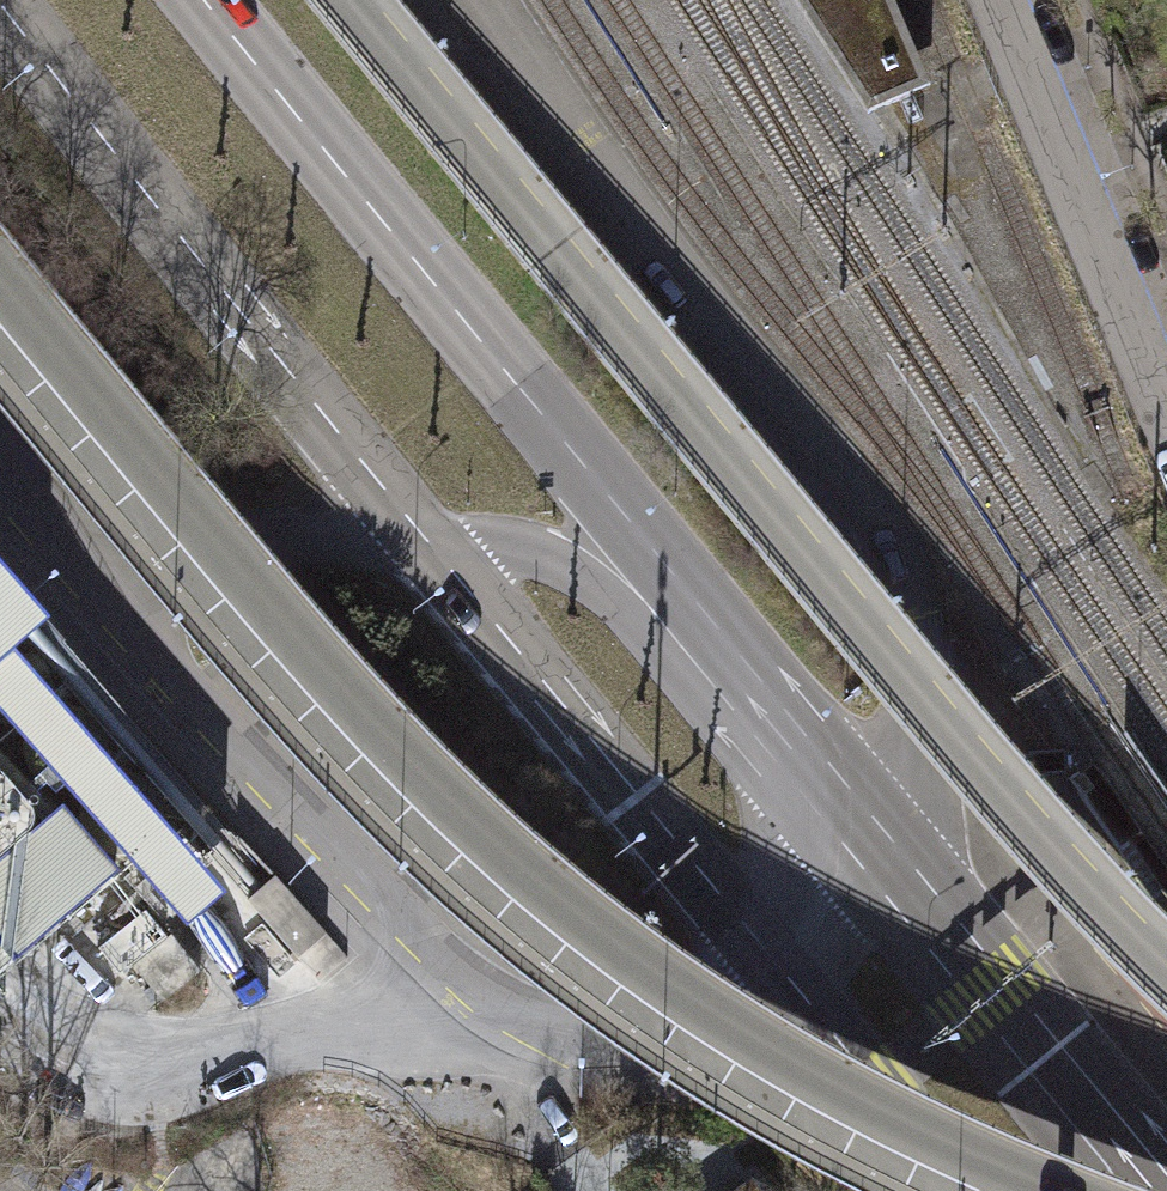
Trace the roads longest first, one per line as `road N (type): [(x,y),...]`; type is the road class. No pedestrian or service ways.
road 1 (secondary): [(0,280),(443,814),(641,974),(828,1085),(1052,1190)]
road 2 (secondary): [(1166,975),(1072,876),(344,0)]
road 3 (unclassified): [(64,551),(339,852),(446,960),(521,1015),(601,1036),(667,1026),(782,970)]
road 4 (primary): [(772,726),(700,607),(204,0)]
road 5 (primary): [(0,6),(410,542)]
road 6 (primary): [(1152,1190),(772,726)]
road 7 (primary): [(410,542),(782,970)]
road 8 (residential): [(1166,410),(1001,0)]
road 9 (unclassified): [(772,726),(650,645),(589,580),(523,547),(410,542)]
road 10 (unclassified): [(410,542),(327,536),(64,551)]
road 11 (primary): [(782,970),(969,1190)]
road 12 (unclassified): [(782,970),(789,858),(772,726)]

